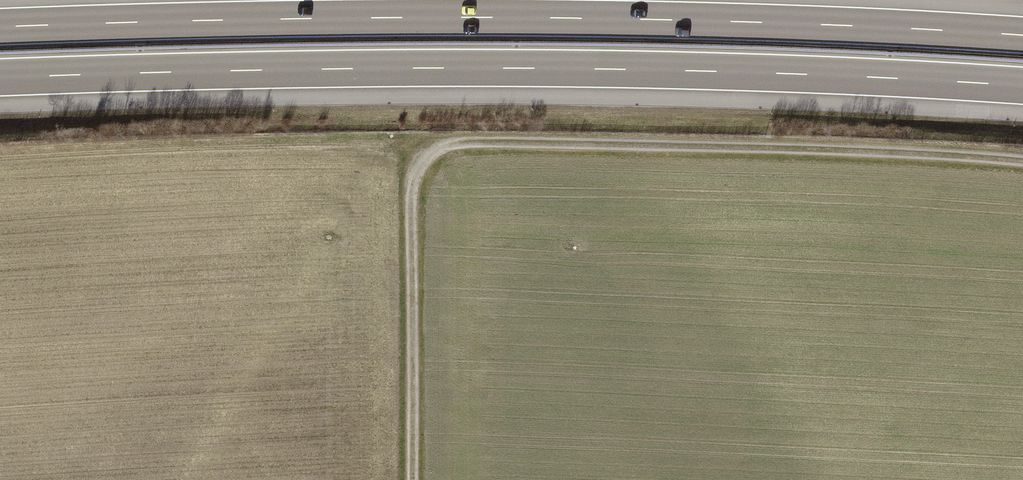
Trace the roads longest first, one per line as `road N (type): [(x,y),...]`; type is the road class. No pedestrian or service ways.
road 1 (motorway): [(0,78),(609,69),(1022,86)]
road 2 (motorway): [(1022,36),(574,19),(0,27)]
road 3 (track): [(1022,168),(463,143),(430,157),(414,187),(413,479)]

